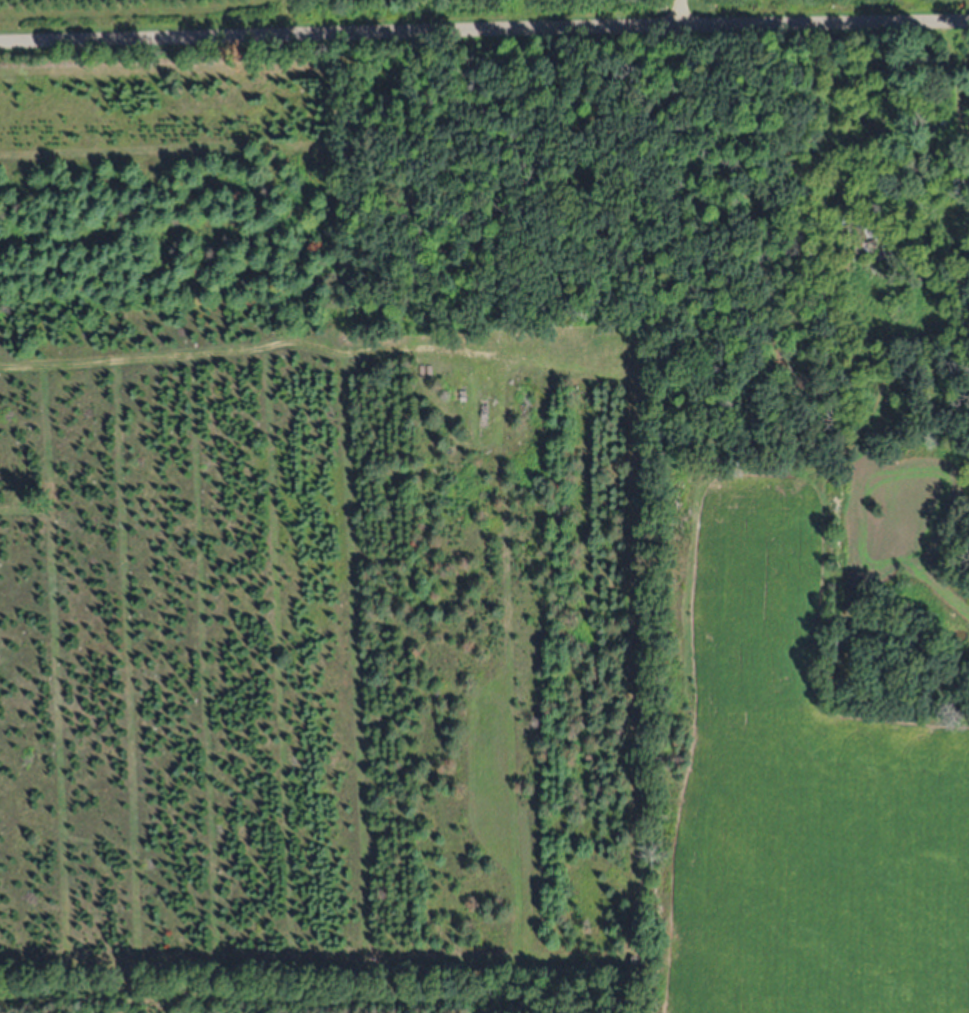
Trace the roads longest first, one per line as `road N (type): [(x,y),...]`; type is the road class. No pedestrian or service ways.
road 1 (residential): [(0,39),(968,26)]

